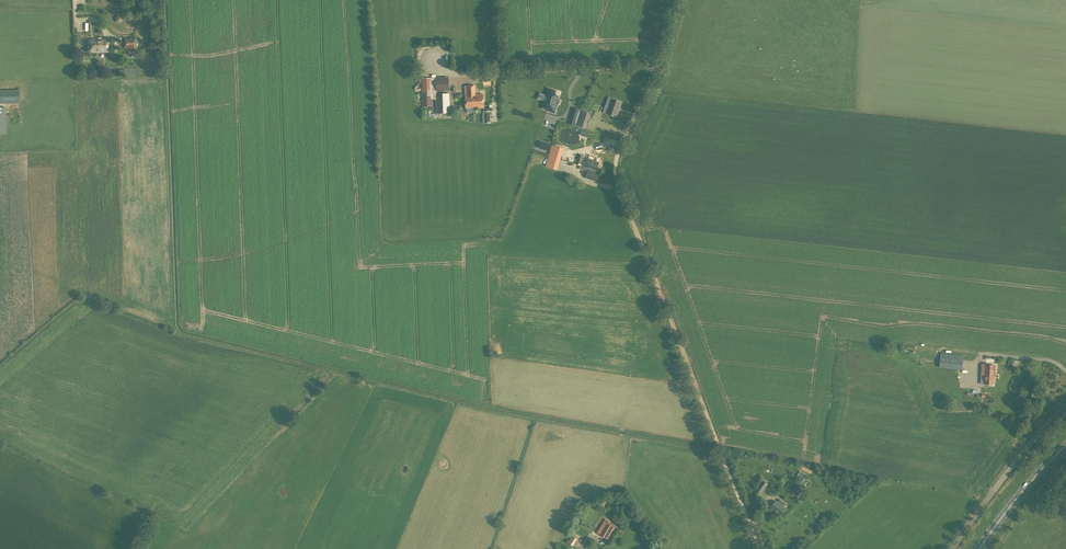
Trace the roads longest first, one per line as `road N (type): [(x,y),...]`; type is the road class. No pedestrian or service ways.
road 1 (track): [(659,67),(620,149),(617,177),(749,522)]
road 2 (unclassified): [(952,548),(1065,405)]
road 3 (primary): [(979,548),(1065,445)]

